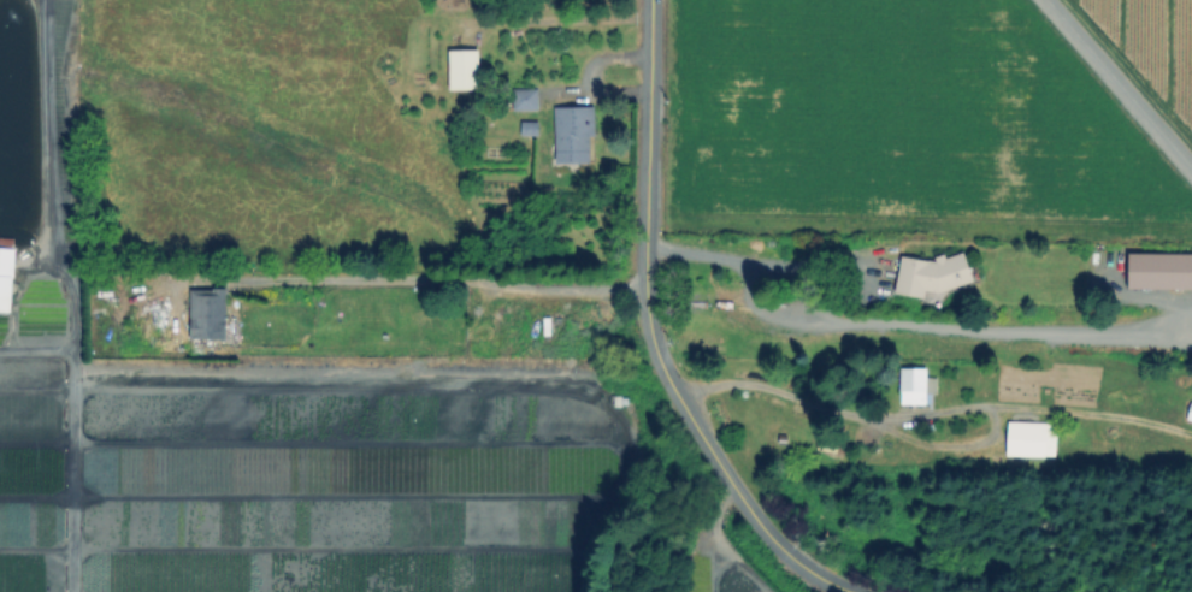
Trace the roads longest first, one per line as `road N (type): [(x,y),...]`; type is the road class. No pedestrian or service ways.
road 1 (tertiary): [(850,591),(780,549),(744,504),(661,363),(647,285),(651,0)]

